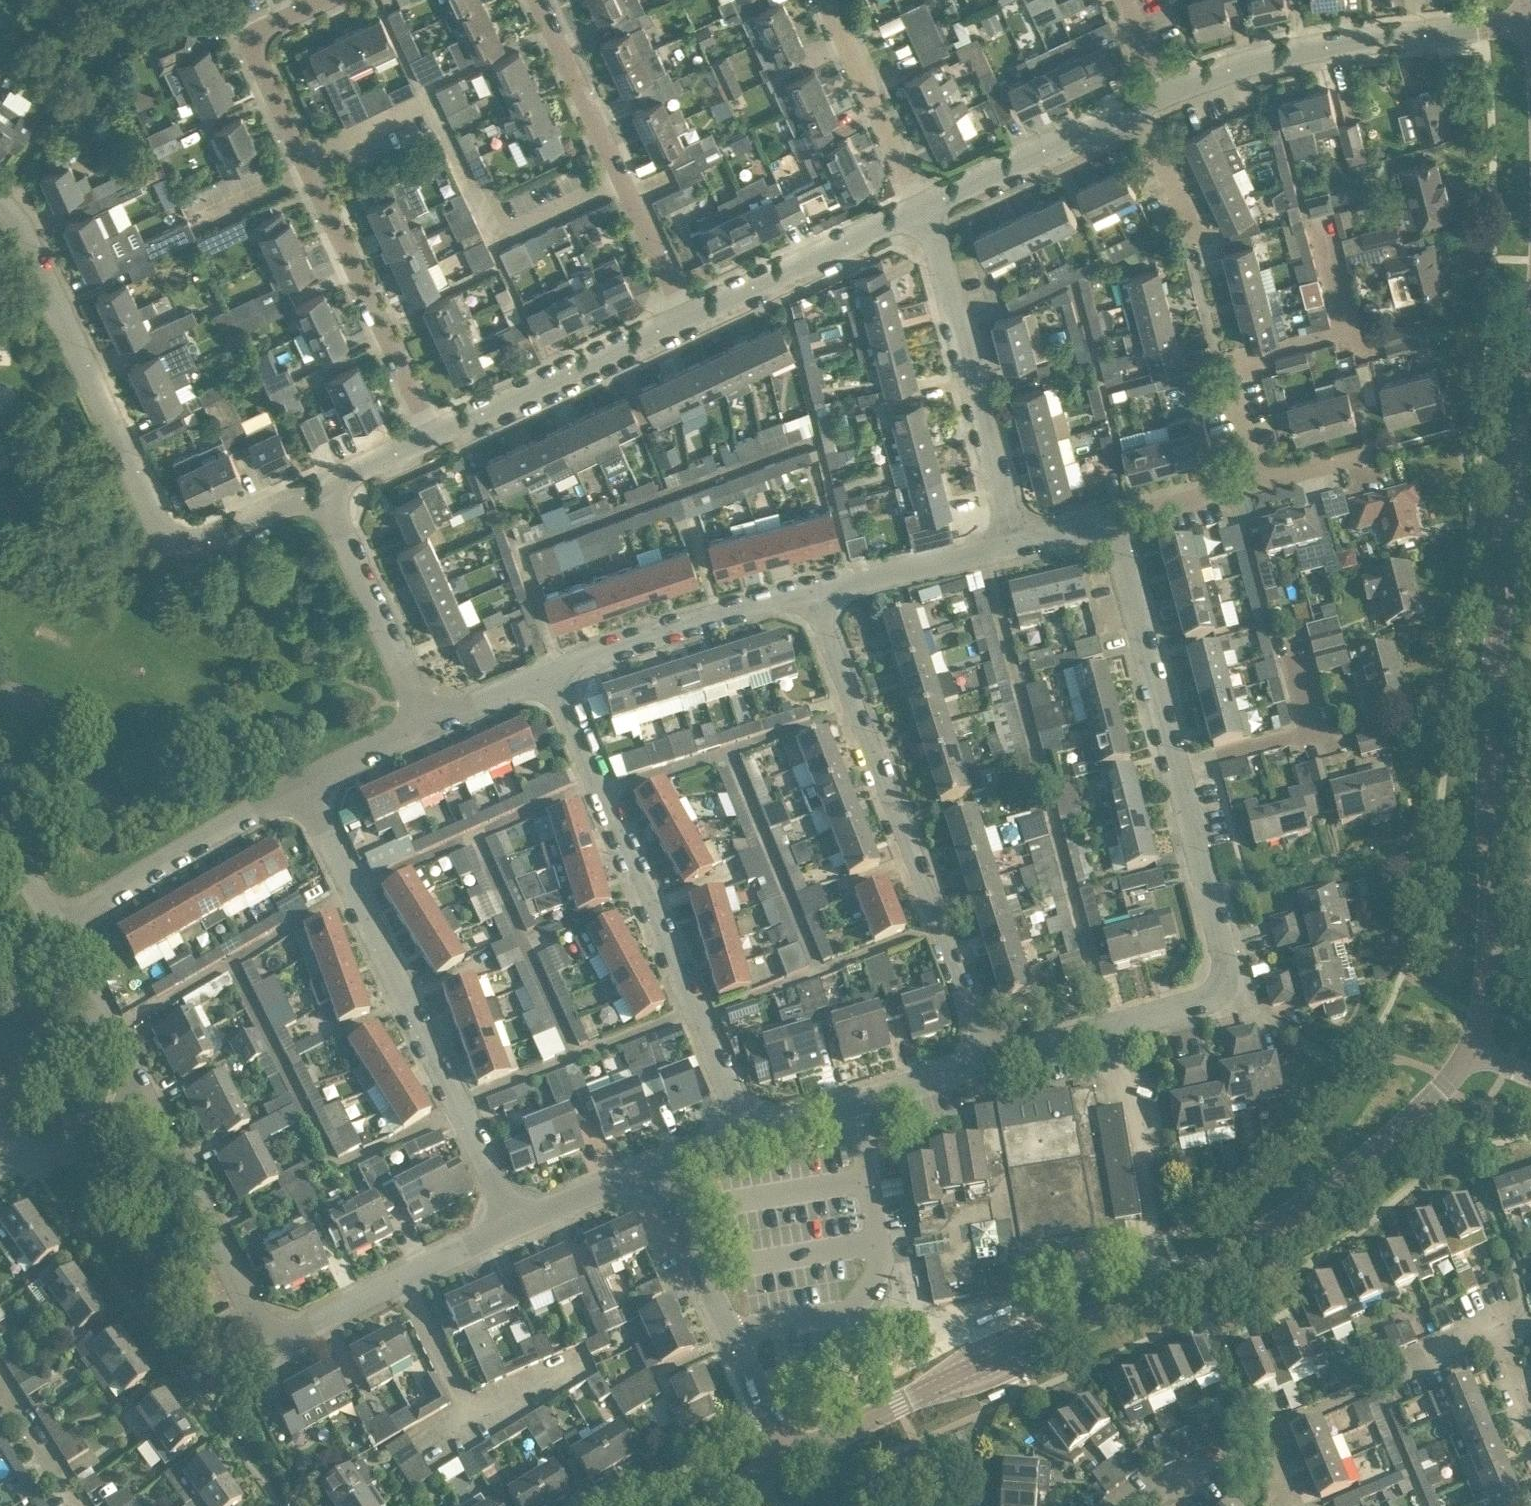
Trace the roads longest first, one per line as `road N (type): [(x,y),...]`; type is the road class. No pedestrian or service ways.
road 1 (tertiary): [(1474,1046),(1493,893),(1489,754),(1505,540),(1530,357)]
road 2 (residential): [(1111,1029),(1209,1002),(1227,982),(1114,517)]
road 3 (residential): [(0,195),(18,213),(152,509),(172,534),(196,539),(327,482)]
road 4 (residential): [(436,436),(255,42),(266,27),(325,0)]
road 5 (residential): [(746,1137),(554,672)]
road 6 (residential): [(992,1059),(814,591)]
road 7 (residential): [(520,1217),(305,785)]
road 8 (tertiary): [(1153,1292),(1331,1187),(1449,1084),(1474,1046)]
road 9 (tertiary): [(789,1457),(991,1358),(1153,1292)]
road 10 (residential): [(1169,91),(1308,47),(1530,22)]
road 11 (residential): [(1258,484),(1229,360),(1349,330),(1321,223)]
road 12 (residential): [(539,0),(690,318)]
road 13 (residential): [(1014,538),(926,211)]
road 14 (residential): [(789,1457),(655,1165)]
road 15 (residential): [(57,918),(305,785)]
road 16 (residential): [(436,436),(690,318)]
road 17 (residential): [(554,672),(814,591)]
road 18 (residential): [(1153,1292),(1136,1107),(1111,1029)]
road 19 (residential): [(280,1335),(520,1217)]
road 20 (residential): [(280,1335),(265,1332),(152,1108)]
road 21 (residential): [(424,728),(327,482)]
road 22 (residential): [(690,318),(926,211)]
road 23 (residential): [(746,1137),(992,1059)]
road 24 (residential): [(926,211),(1034,150),(1136,108)]
road 25 (residential): [(926,211),(825,0)]
road 26 (residential): [(1530,1418),(1499,1339),(1371,1386)]
road 27 (residential): [(152,1108),(57,918)]
road 28 (residential): [(814,591),(1014,538)]
road 29 (residential): [(1292,1505),(1263,1463),(1229,1451),(1128,1505)]
road 30 (residential): [(8,1166),(152,1108)]
road 31 (residential): [(1193,246),(1136,108)]
road 32 (residential): [(1114,517),(1258,484)]
road 33 (residential): [(520,1217),(655,1165)]
road 34 (residential): [(424,728),(554,672)]
road 35 (residential): [(305,785),(424,728)]
road 36 (residential): [(57,918),(0,806)]
road 37 (residential): [(992,1059),(1111,1029)]

